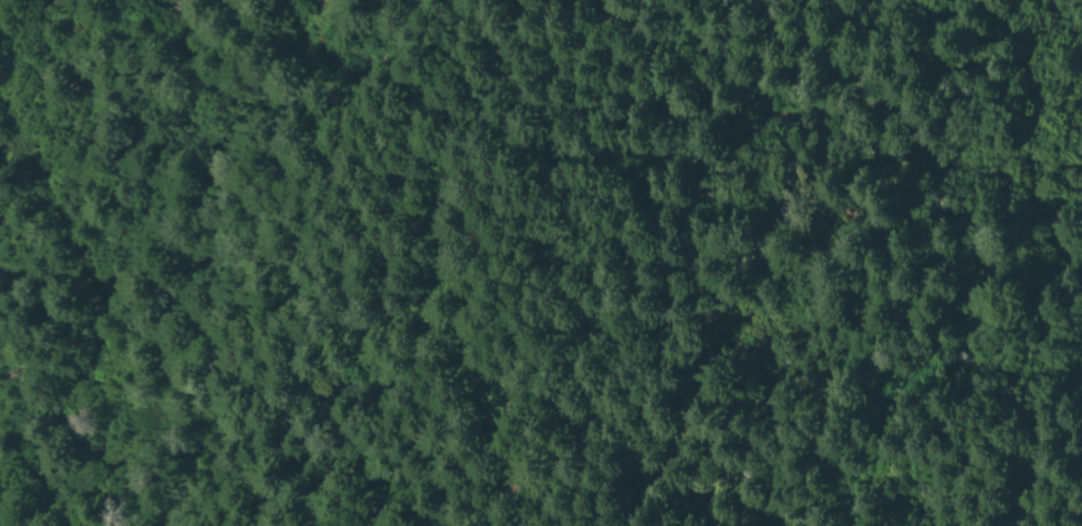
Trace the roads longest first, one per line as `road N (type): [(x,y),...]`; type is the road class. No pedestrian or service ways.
road 1 (track): [(517,525),(441,253),(439,168),(479,40),(447,0)]
road 2 (track): [(1081,280),(1037,201),(1027,75),(966,0)]

